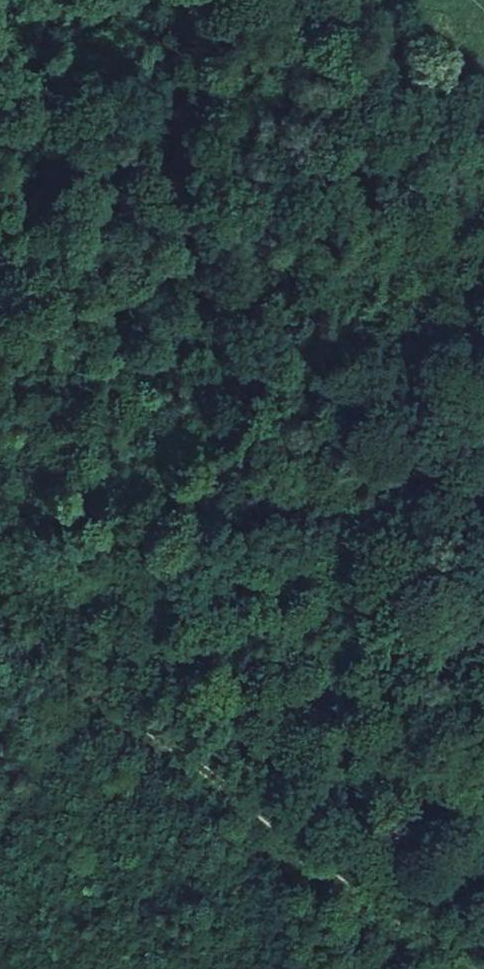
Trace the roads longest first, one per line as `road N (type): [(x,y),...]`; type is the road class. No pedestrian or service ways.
road 1 (track): [(0,630),(448,968)]

